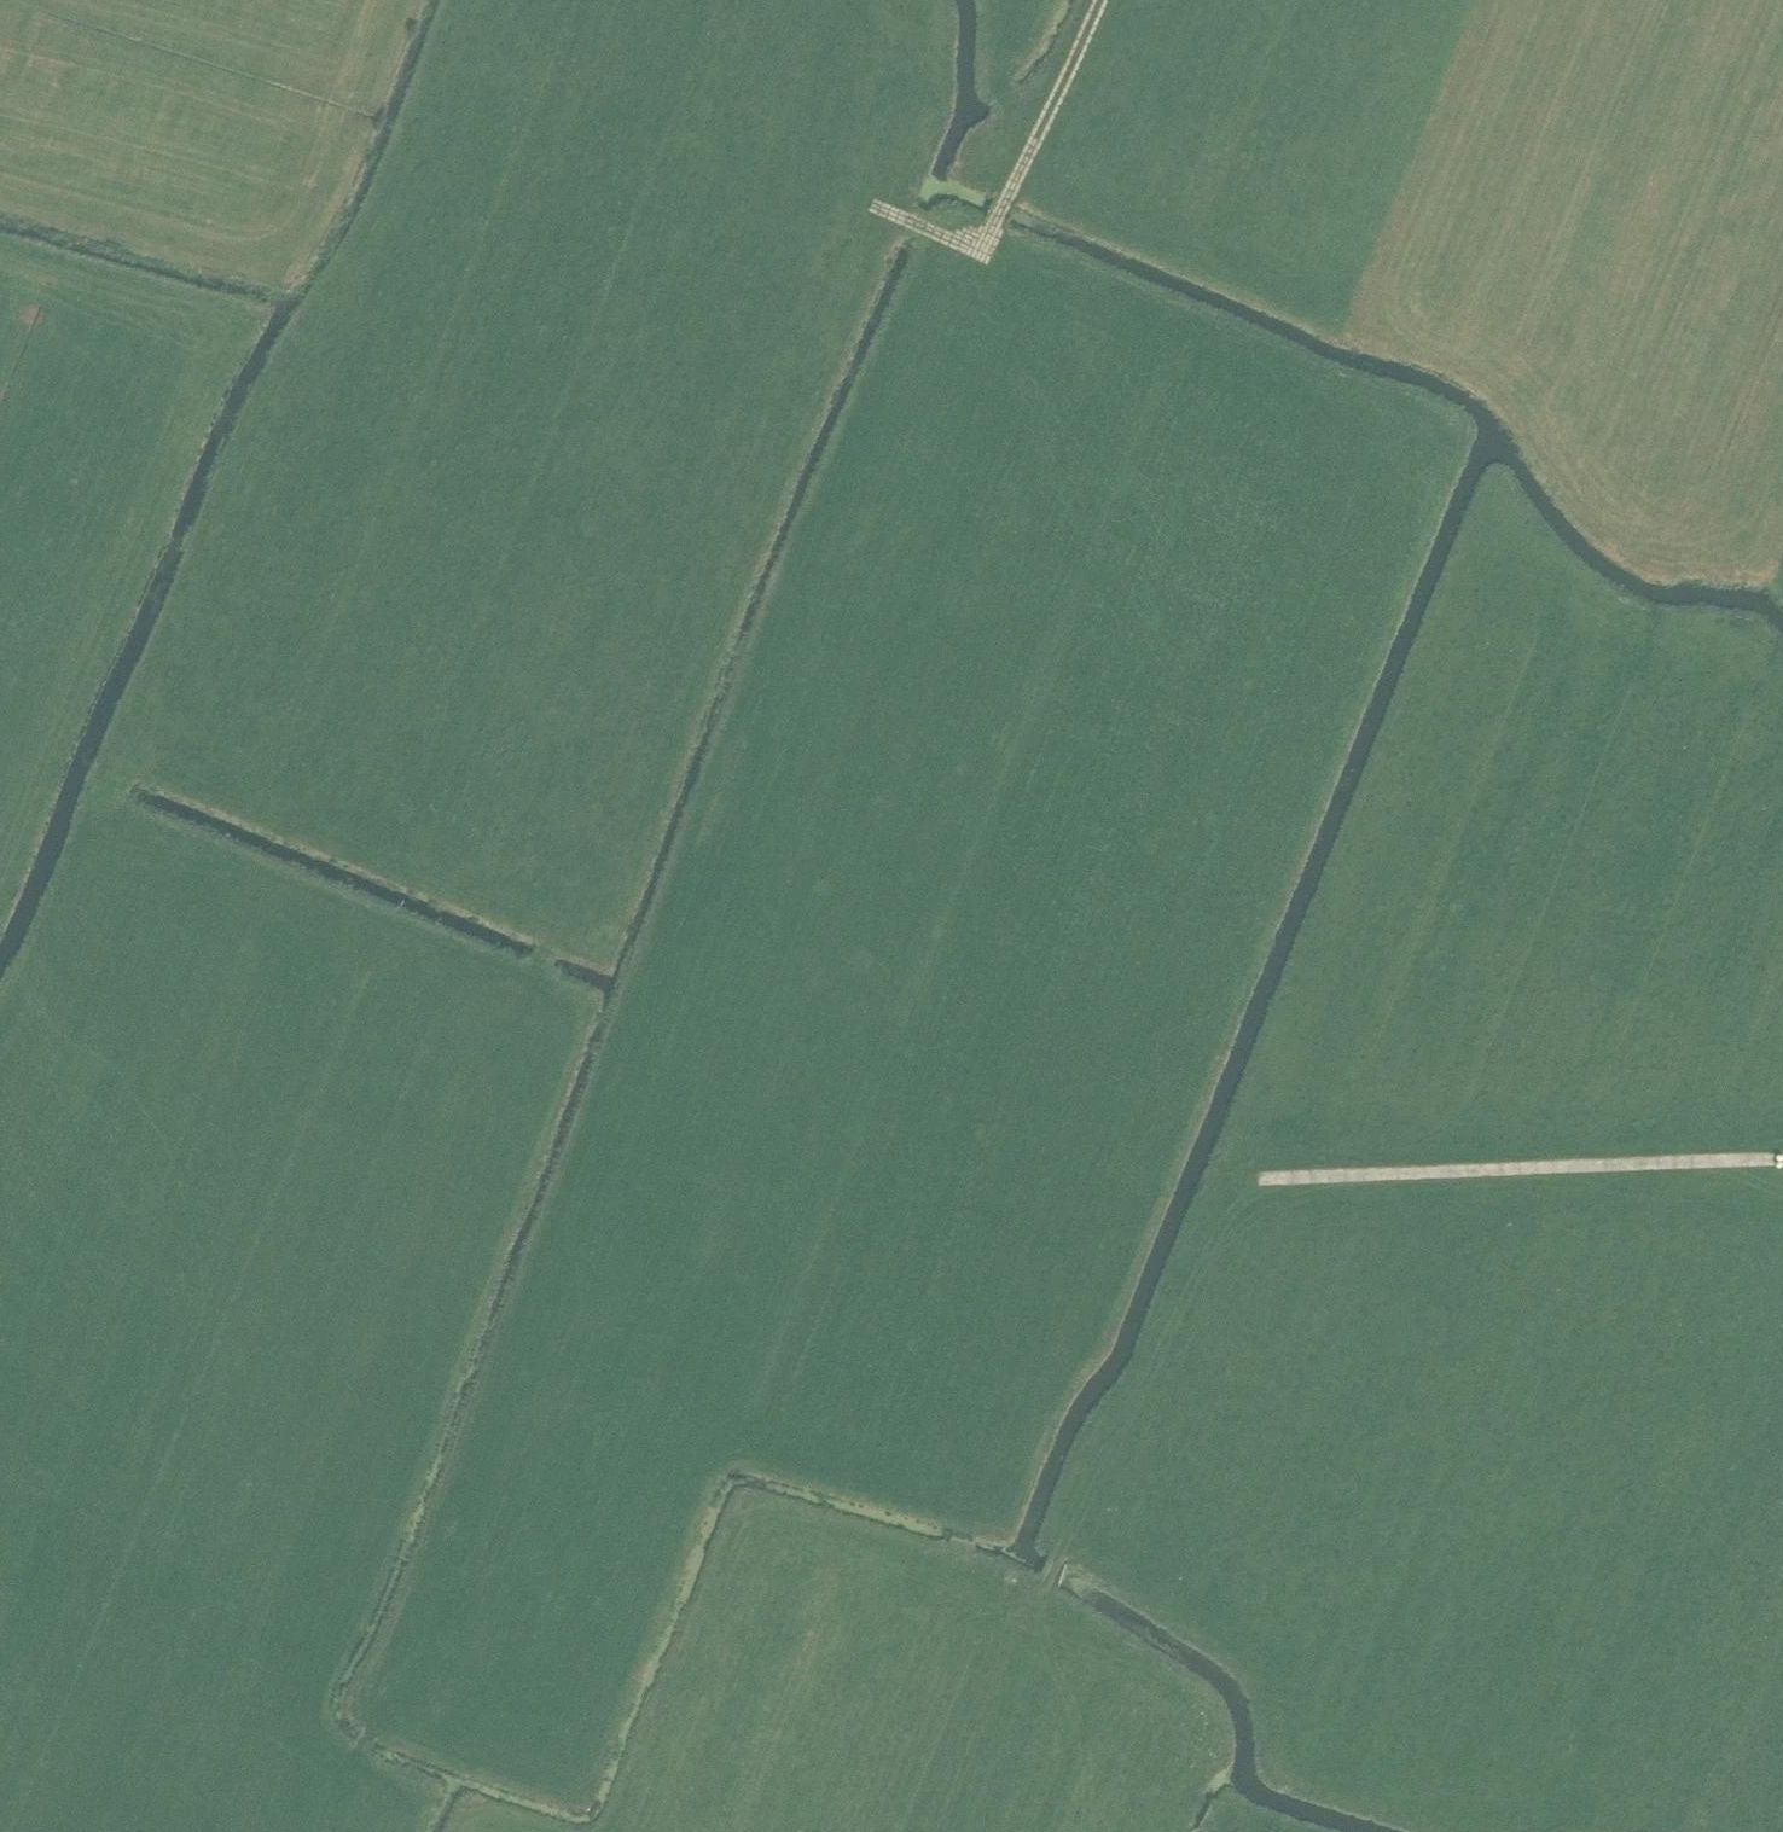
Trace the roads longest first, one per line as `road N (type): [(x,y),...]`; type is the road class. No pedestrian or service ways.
road 1 (track): [(1097,0),(984,251),(877,207)]

